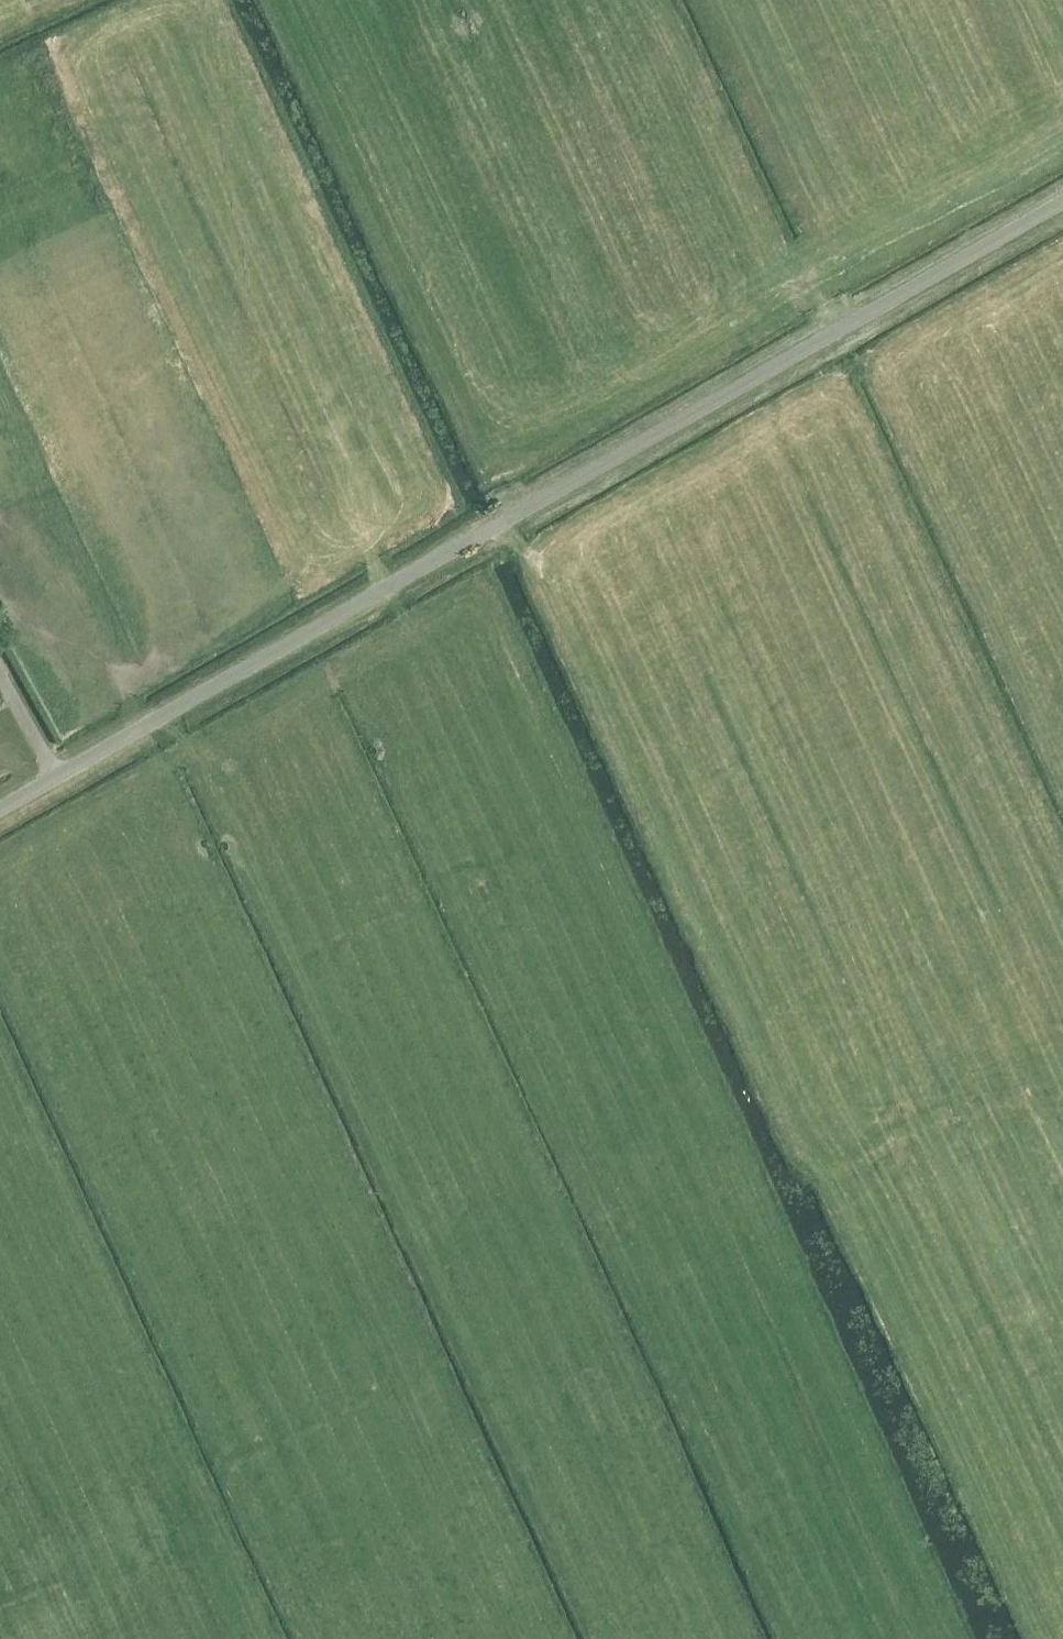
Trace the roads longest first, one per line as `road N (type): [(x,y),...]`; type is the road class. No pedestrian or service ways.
road 1 (unclassified): [(0,810),(1062,204)]

